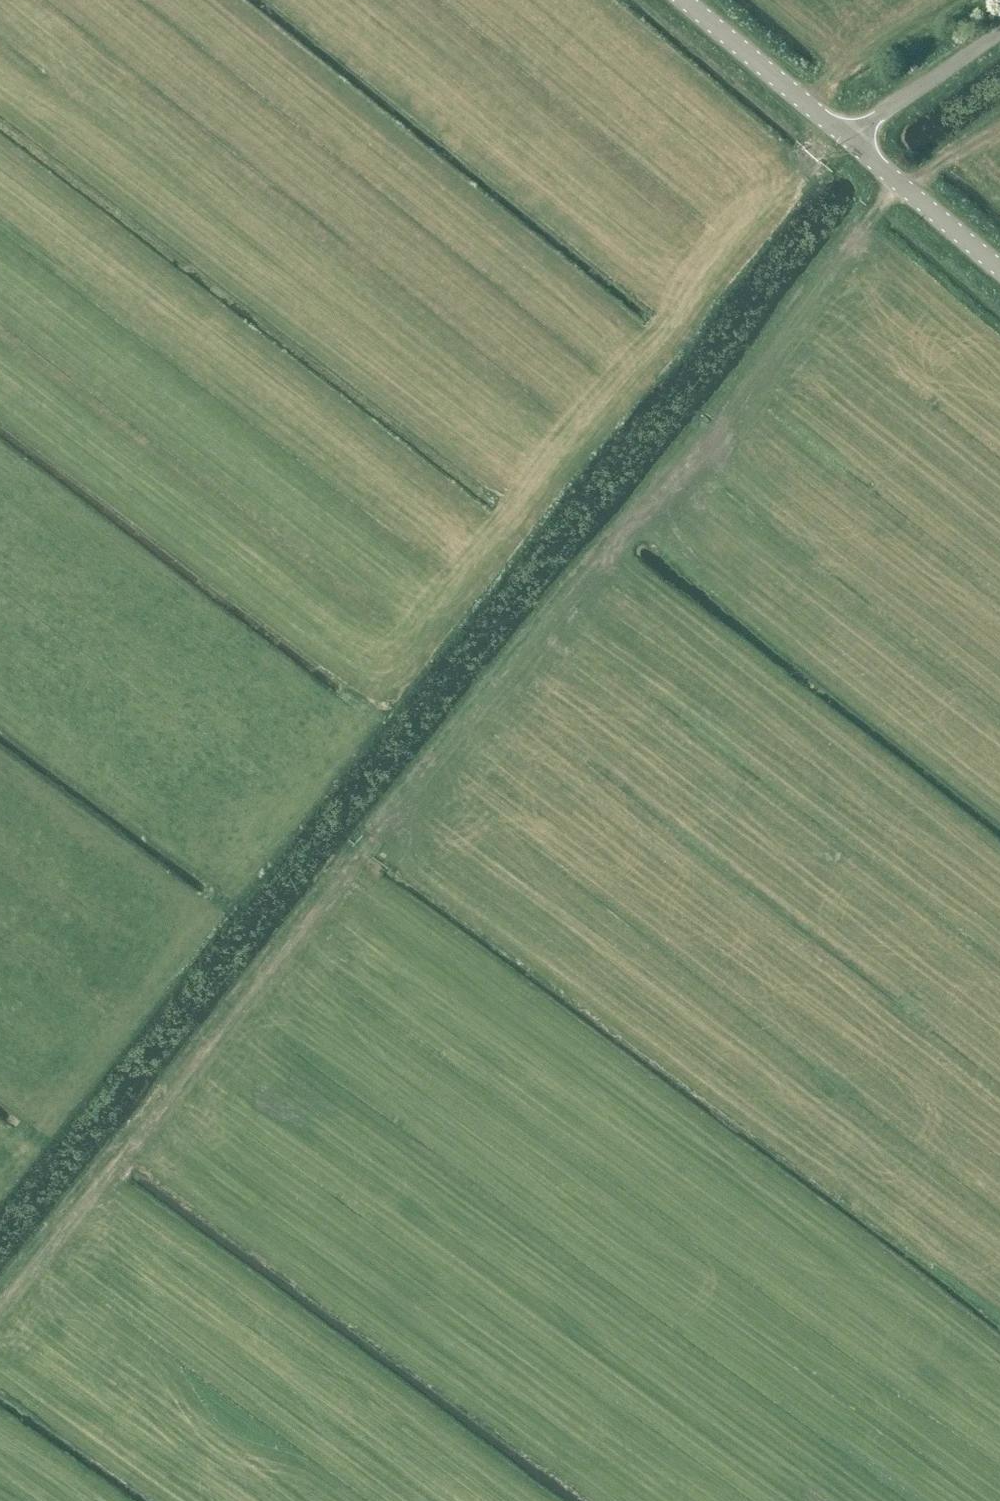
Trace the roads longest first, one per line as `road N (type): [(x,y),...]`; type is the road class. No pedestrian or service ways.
road 1 (tertiary): [(850,138),(687,0)]
road 2 (tertiary): [(999,266),(850,138)]
road 3 (unclassified): [(850,138),(999,35)]

